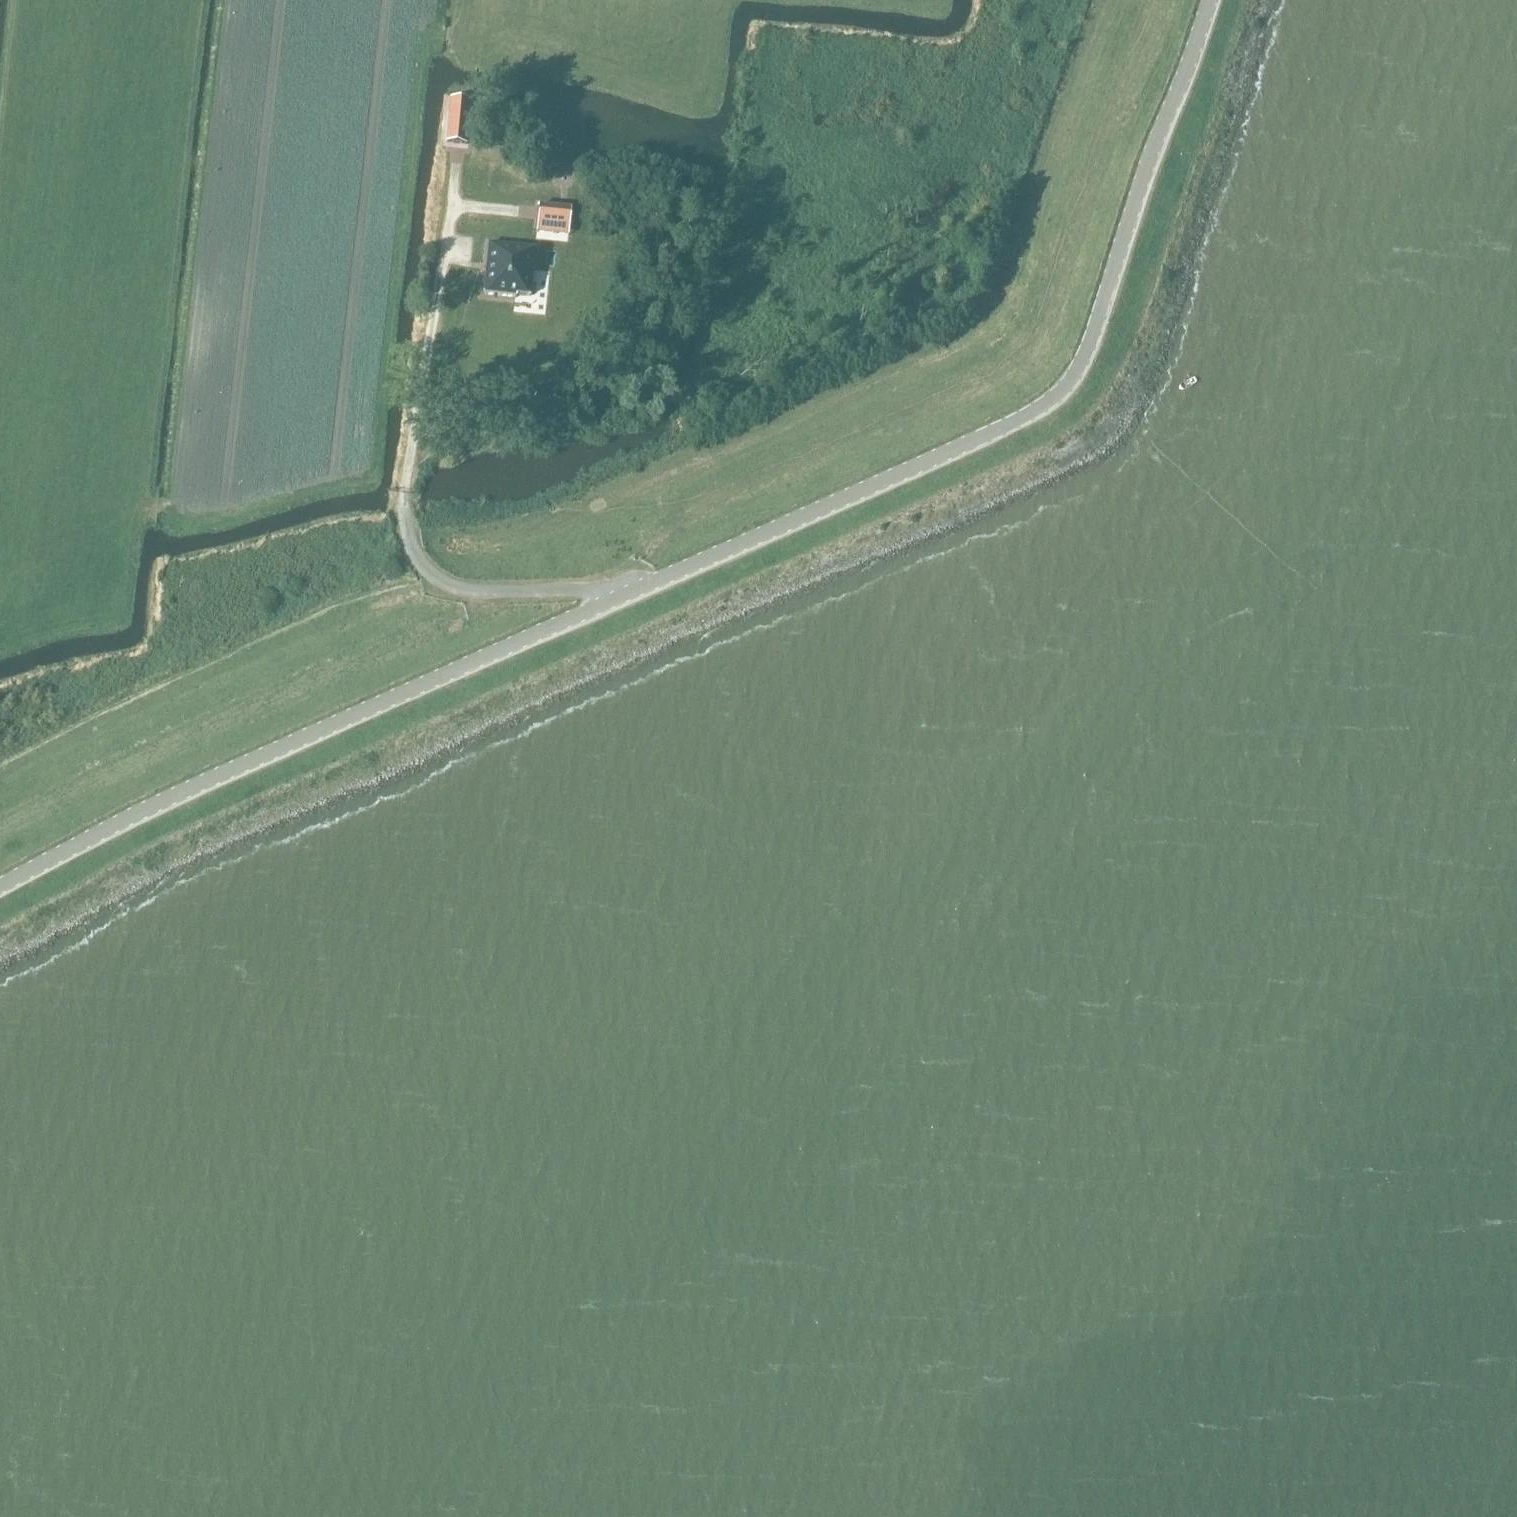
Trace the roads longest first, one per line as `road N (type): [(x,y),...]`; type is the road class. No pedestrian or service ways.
road 1 (tertiary): [(0,887),(230,770),(915,466),(1059,392),(1096,331),(1212,0)]

